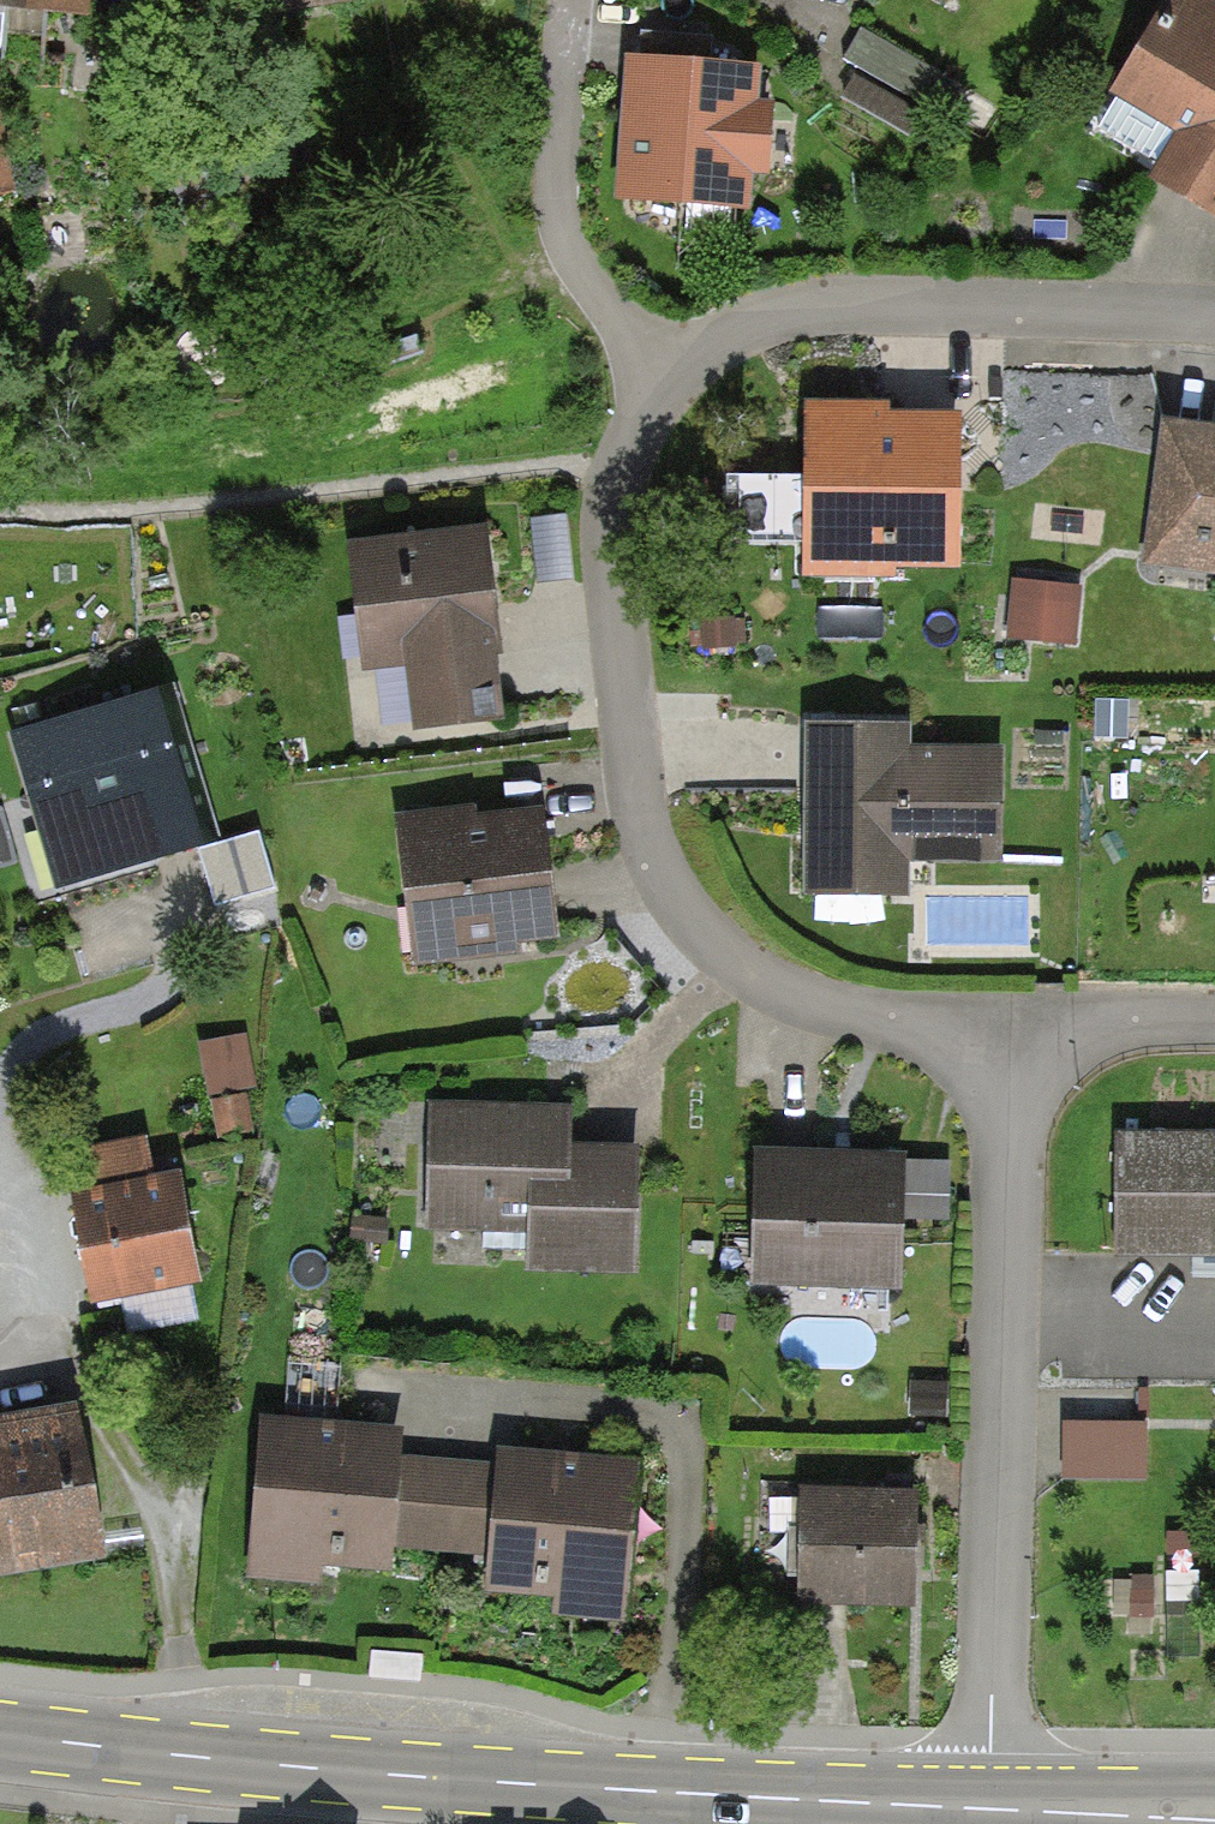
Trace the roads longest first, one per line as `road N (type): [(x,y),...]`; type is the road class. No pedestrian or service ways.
road 1 (residential): [(1214,316),(871,297),(786,303),(671,376),(614,461),(607,521),(627,744),(664,878),(717,944),(780,989),(848,1016)]
road 2 (secondary): [(0,1734),(468,1781),(991,1810)]
road 3 (residential): [(991,1810),(1014,1026)]
road 4 (secondary): [(991,1810),(1214,1811)]
road 5 (residential): [(1014,1026),(1214,1022)]
road 6 (residential): [(848,1016),(1014,1026)]

